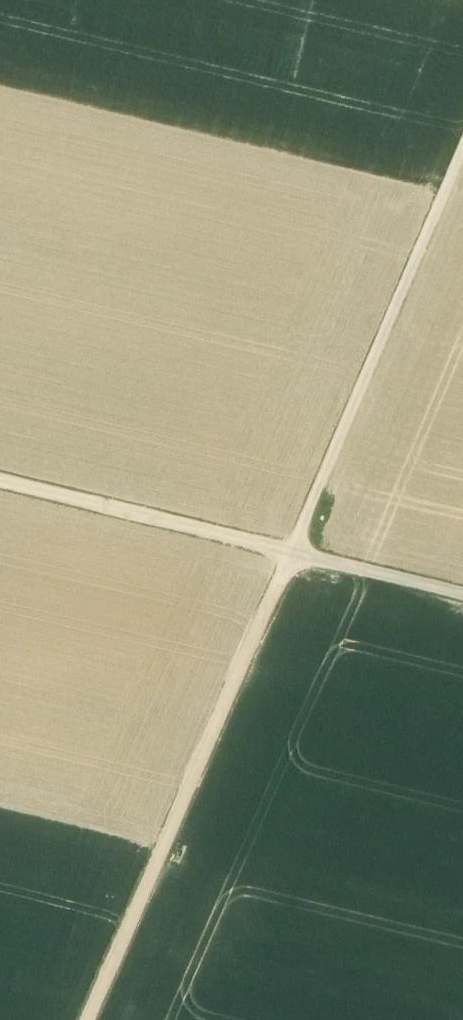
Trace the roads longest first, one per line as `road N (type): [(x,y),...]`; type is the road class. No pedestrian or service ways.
road 1 (track): [(91,1019),(291,551)]
road 2 (track): [(291,551),(462,151)]
road 3 (track): [(0,483),(291,551)]
road 4 (track): [(291,551),(462,593)]

